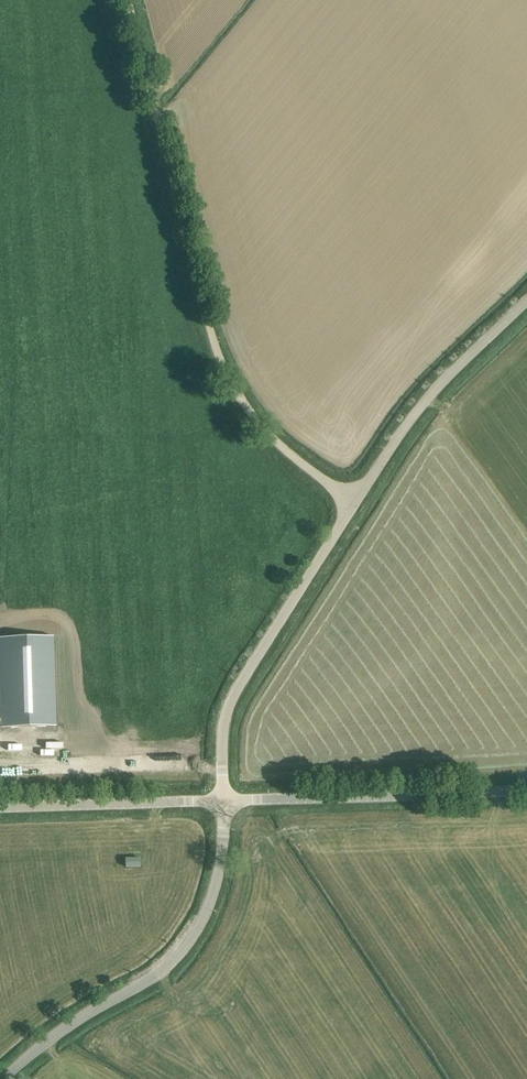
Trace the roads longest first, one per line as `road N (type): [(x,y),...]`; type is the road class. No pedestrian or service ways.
road 1 (unclassified): [(357,500),(273,437),(220,363),(127,0)]
road 2 (tertiary): [(0,1074),(52,1032),(147,980),(190,941),(212,901),(224,803)]
road 3 (tertiary): [(224,803),(227,717),(357,500)]
road 4 (unclassified): [(224,803),(526,791)]
road 5 (tertiary): [(357,500),(415,407),(526,297)]
road 6 (unclassified): [(0,810),(224,803)]

